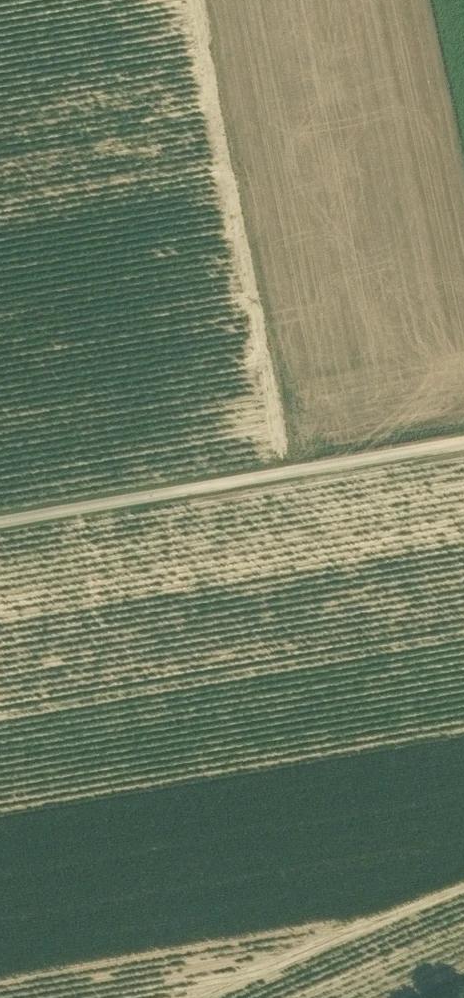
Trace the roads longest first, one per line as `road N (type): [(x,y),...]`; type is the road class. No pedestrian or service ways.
road 1 (track): [(463,441),(0,521)]

